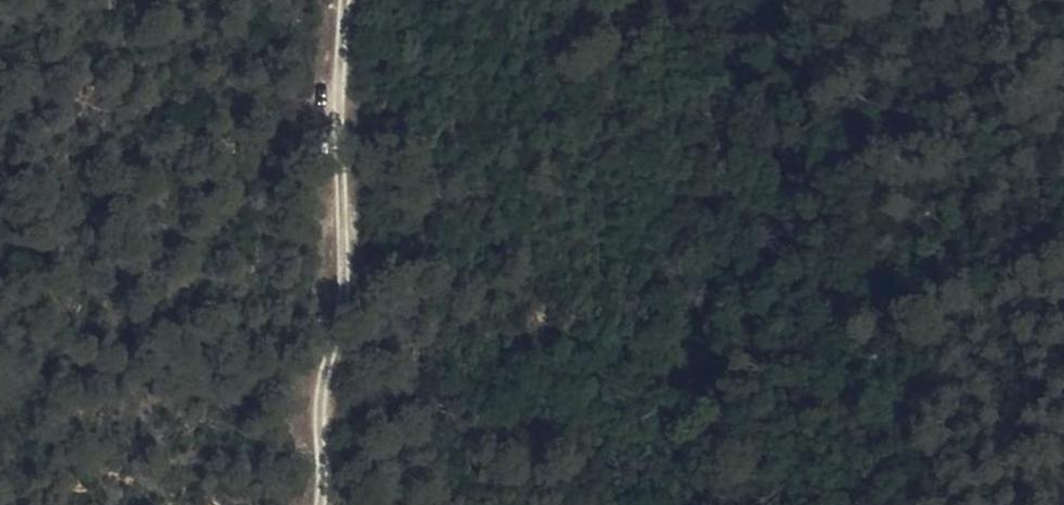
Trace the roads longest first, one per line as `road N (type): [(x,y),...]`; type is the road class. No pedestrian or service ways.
road 1 (track): [(311,504),(340,0)]

